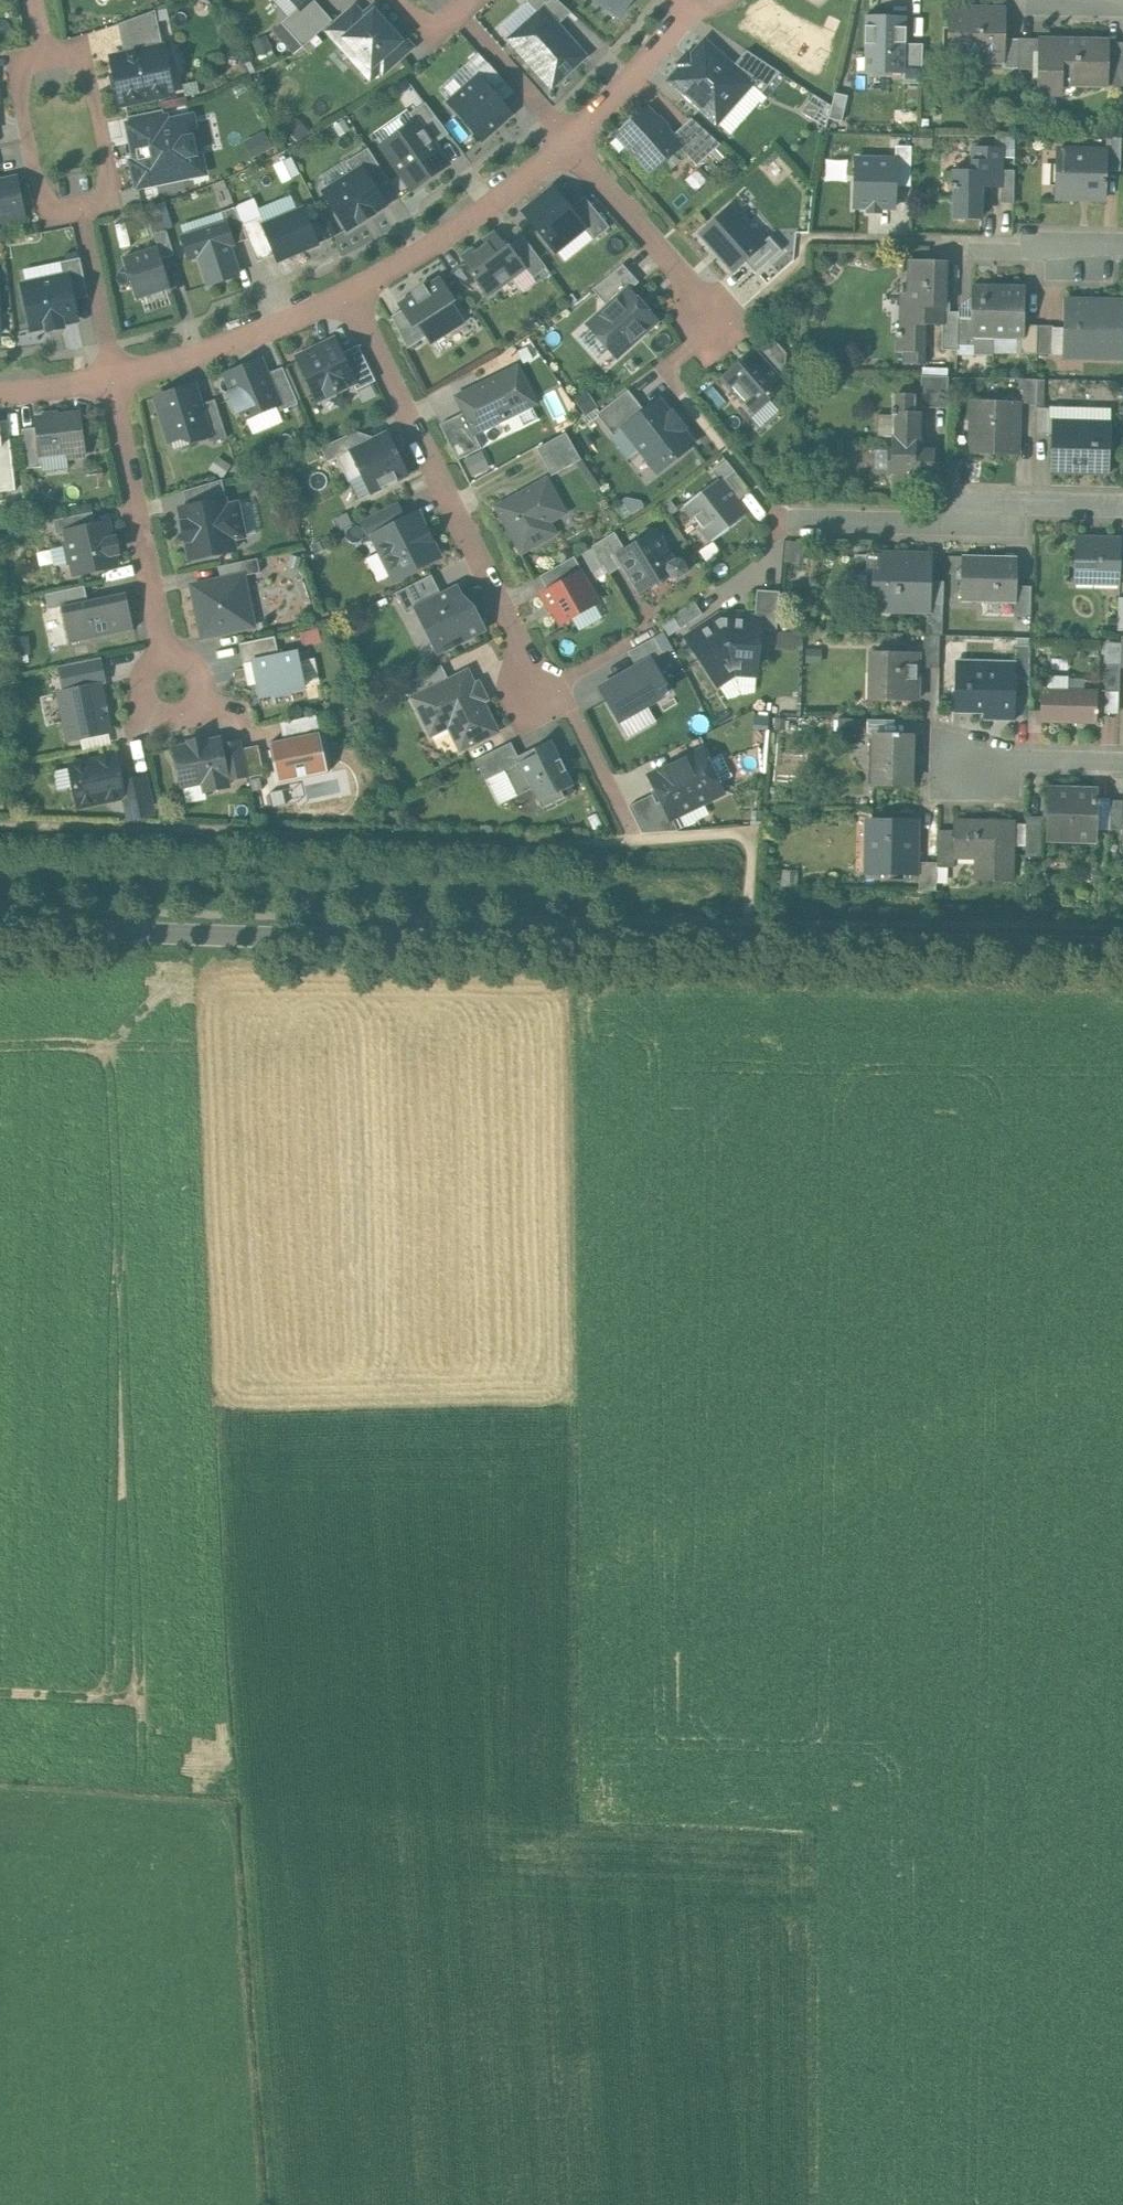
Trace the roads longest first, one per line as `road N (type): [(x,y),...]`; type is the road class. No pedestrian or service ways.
road 1 (tertiary): [(0,923),(1122,956)]
road 2 (residential): [(48,60),(92,52),(121,210),(33,226),(5,68)]
road 3 (residential): [(357,294),(542,689)]
road 4 (residential): [(1122,505),(1024,505),(962,525),(827,516)]
road 5 (residential): [(121,378),(167,655)]
road 6 (residential): [(357,294),(570,148)]
road 7 (residential): [(121,378),(357,294)]
road 8 (residential): [(570,148),(731,329)]
road 9 (residential): [(570,148),(686,0)]
road 10 (residential): [(1122,763),(957,759)]
road 11 (residential): [(1122,243),(960,242)]
road 12 (residential): [(167,655),(150,681),(157,716),(201,707),(183,660)]
road 13 (residential): [(0,391),(121,378)]

